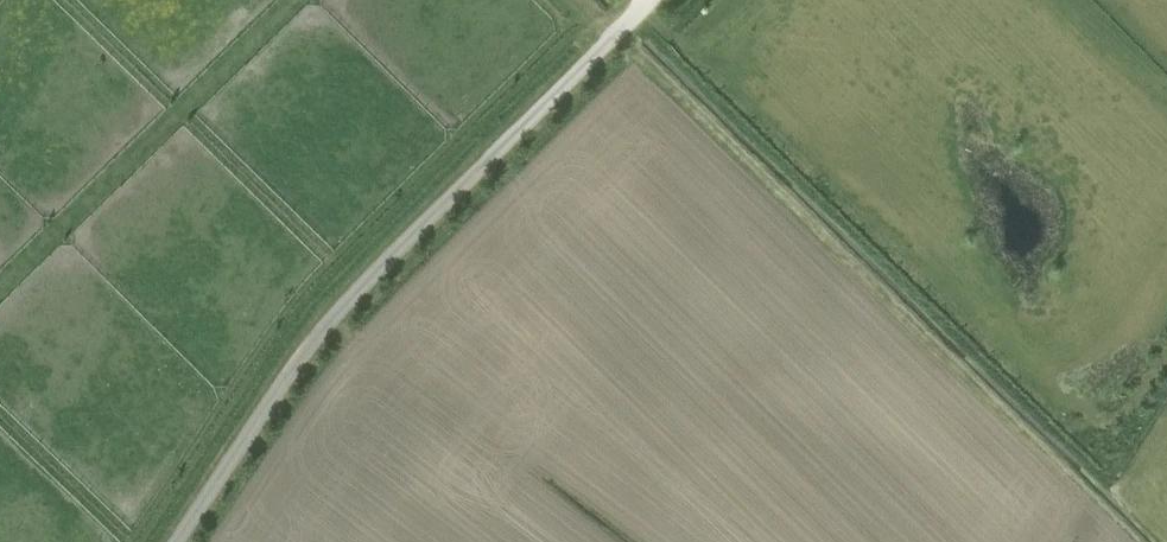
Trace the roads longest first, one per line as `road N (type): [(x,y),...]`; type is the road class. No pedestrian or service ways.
road 1 (track): [(652,0),(329,321),(181,541)]

